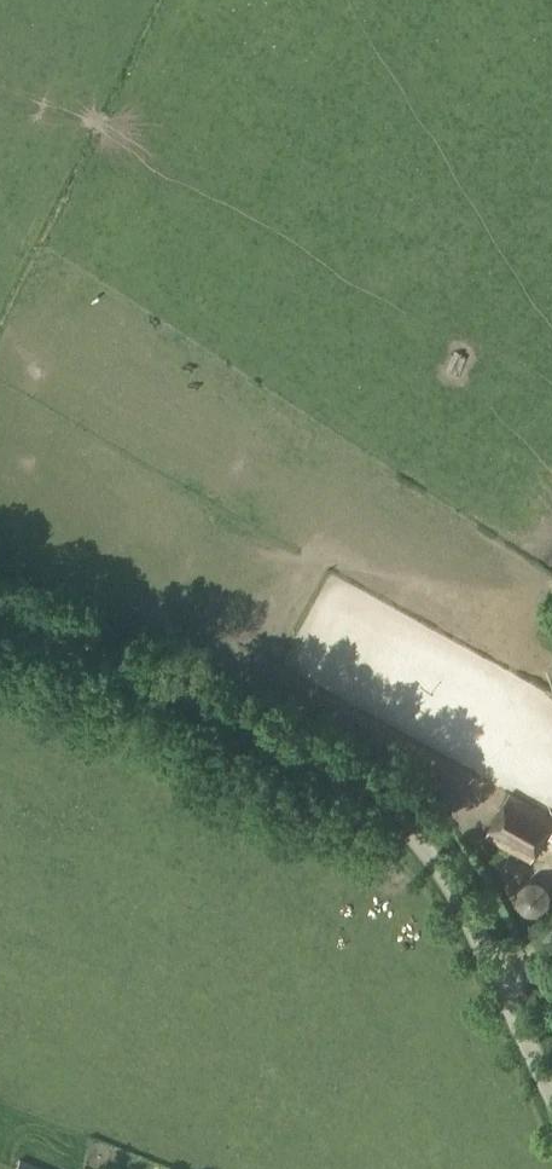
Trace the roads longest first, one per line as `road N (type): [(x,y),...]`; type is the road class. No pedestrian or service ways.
road 1 (unclassified): [(551,1094),(429,852),(393,817),(260,731),(0,622)]

